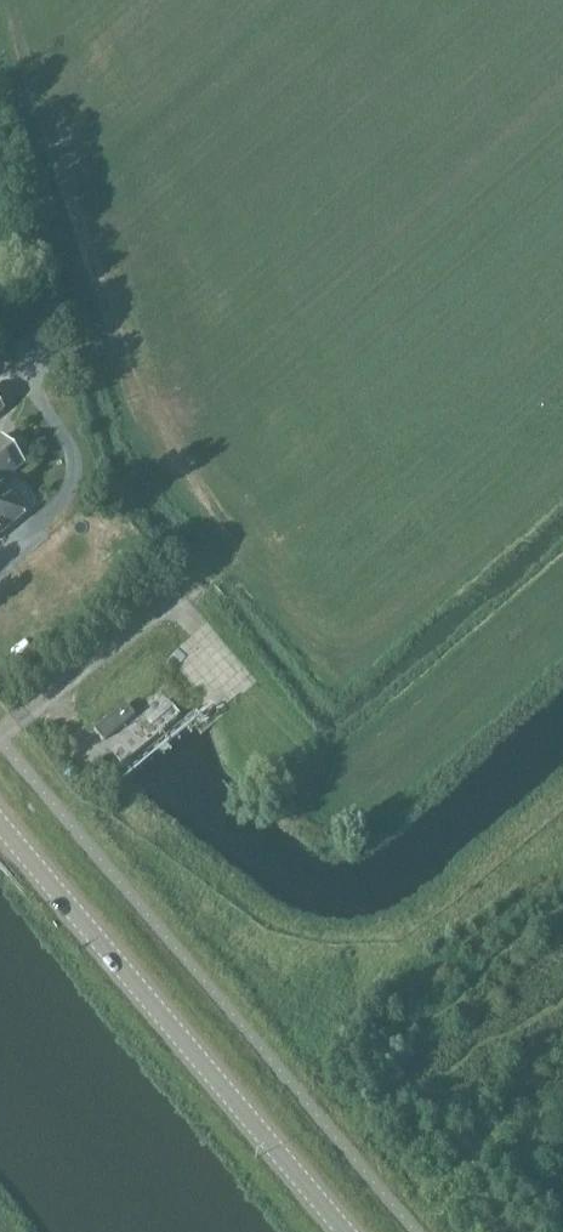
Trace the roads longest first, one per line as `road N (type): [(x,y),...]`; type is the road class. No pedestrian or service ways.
road 1 (secondary): [(342,1231),(0,824)]

